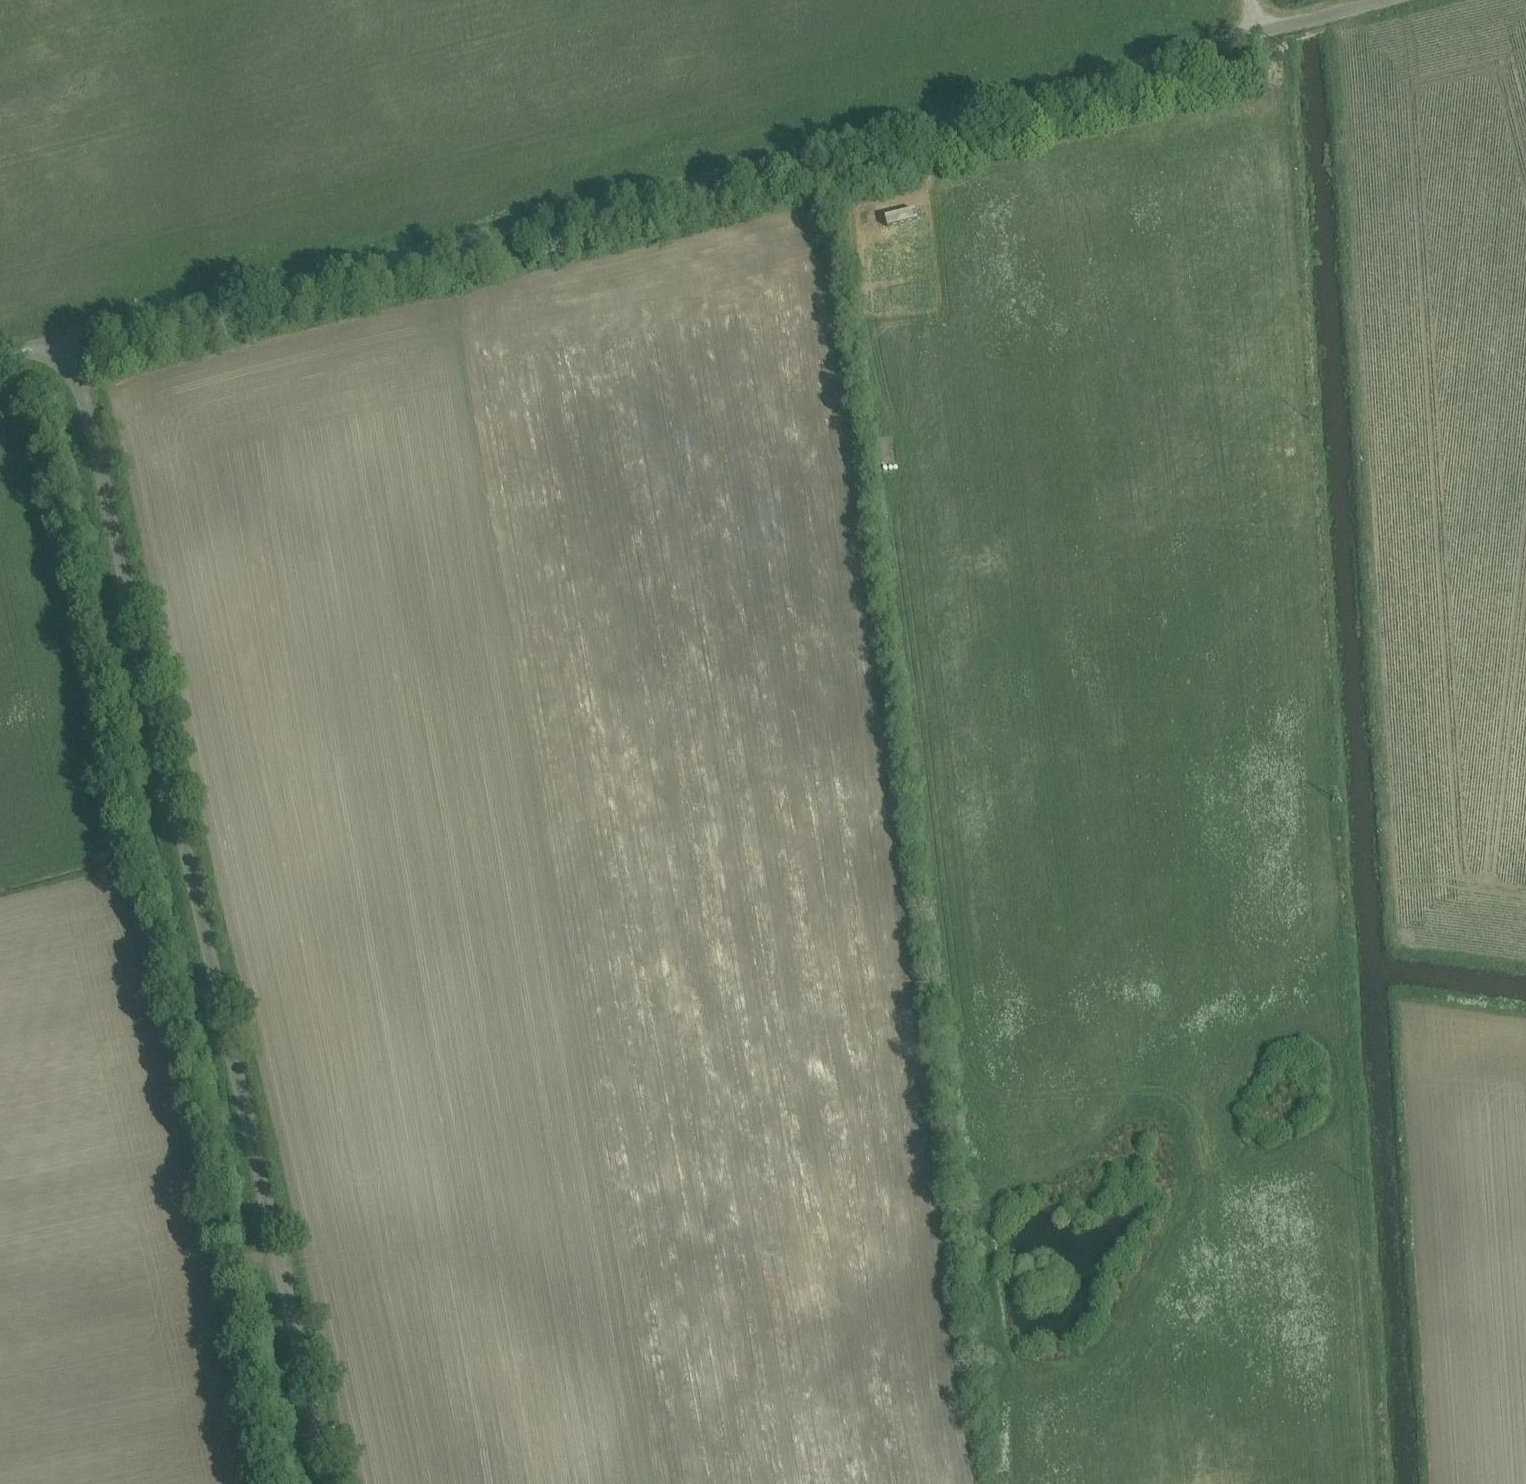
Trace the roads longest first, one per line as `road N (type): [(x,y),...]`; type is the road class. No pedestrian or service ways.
road 1 (unclassified): [(62,343),(1388,0)]
road 2 (unclassified): [(62,343),(324,1483)]

